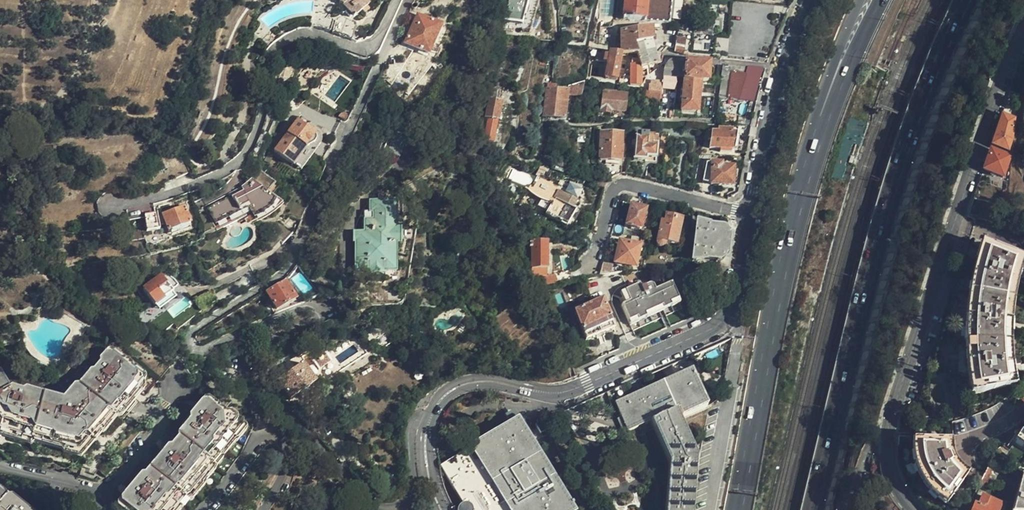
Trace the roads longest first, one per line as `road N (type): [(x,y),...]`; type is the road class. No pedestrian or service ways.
road 1 (trunk): [(809,509),(884,231),(967,0)]
road 2 (tertiary): [(913,509),(889,473),(891,416),(1023,33)]
road 3 (trunk): [(835,93),(805,190),(738,509)]
road 4 (tertiary): [(442,509),(427,442),(445,396),(494,382),(566,393),(705,333),(731,311)]
road 5 (residential): [(747,211),(617,184),(595,262),(584,264)]
road 6 (tertiary): [(747,211),(773,93),(810,0)]
road 7 (track): [(205,0),(157,115),(66,92)]
road 8 (residential): [(201,509),(227,486),(260,432),(280,425),(294,440),(293,460),(266,509)]
road 9 (residential): [(710,509),(737,342),(731,311)]
road 10 (residential): [(175,374),(156,437),(117,482),(97,489)]

